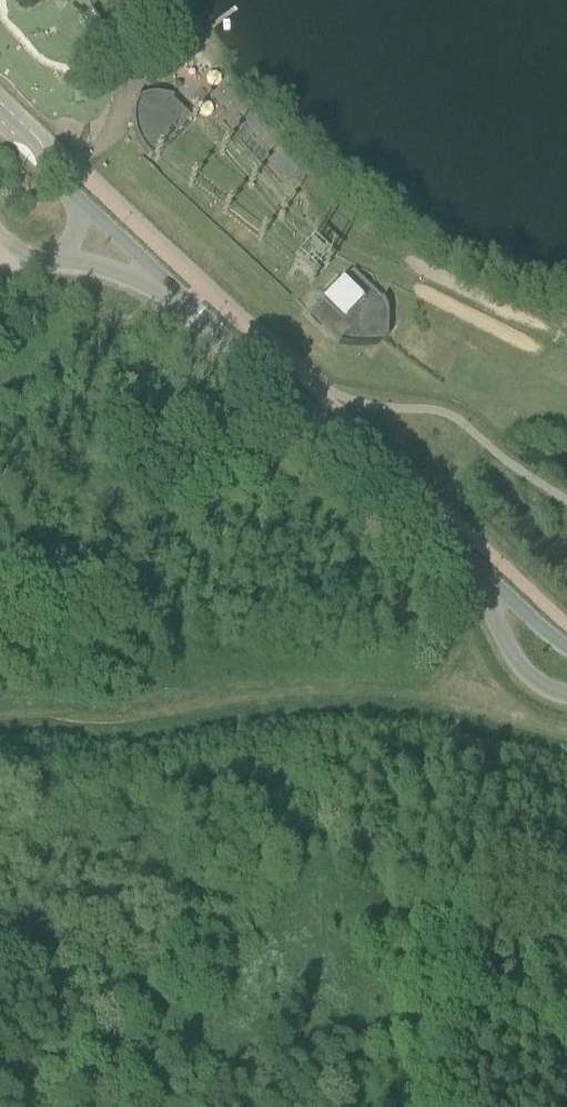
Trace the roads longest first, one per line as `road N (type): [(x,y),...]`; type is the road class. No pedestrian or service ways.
road 1 (track): [(566,722),(372,690),(0,719)]
road 2 (unclassified): [(474,565),(167,285)]
road 3 (unclassified): [(474,565),(519,667),(566,697)]
road 4 (unclassified): [(566,651),(474,565)]
road 5 (unclassified): [(83,204),(0,110)]

